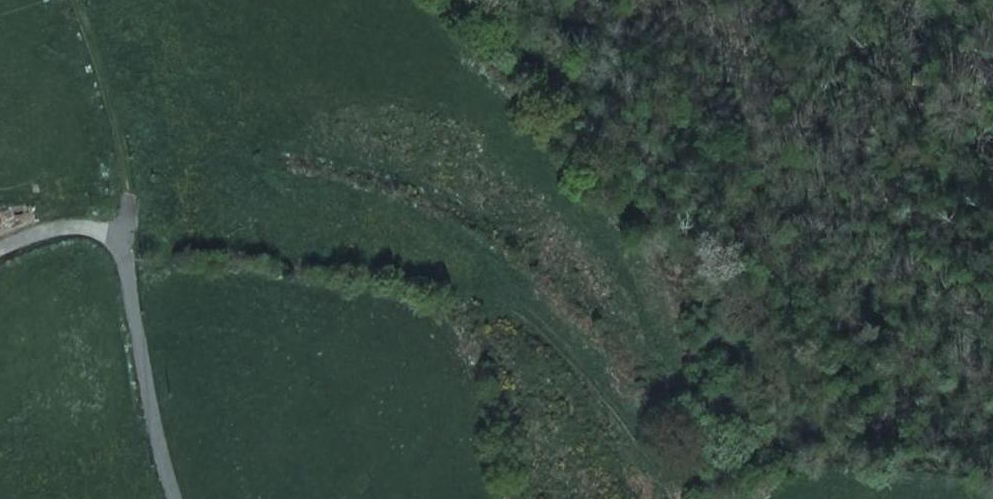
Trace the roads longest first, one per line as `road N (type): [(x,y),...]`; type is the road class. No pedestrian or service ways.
road 1 (residential): [(174,498),(121,239),(74,225),(33,231),(0,251)]

